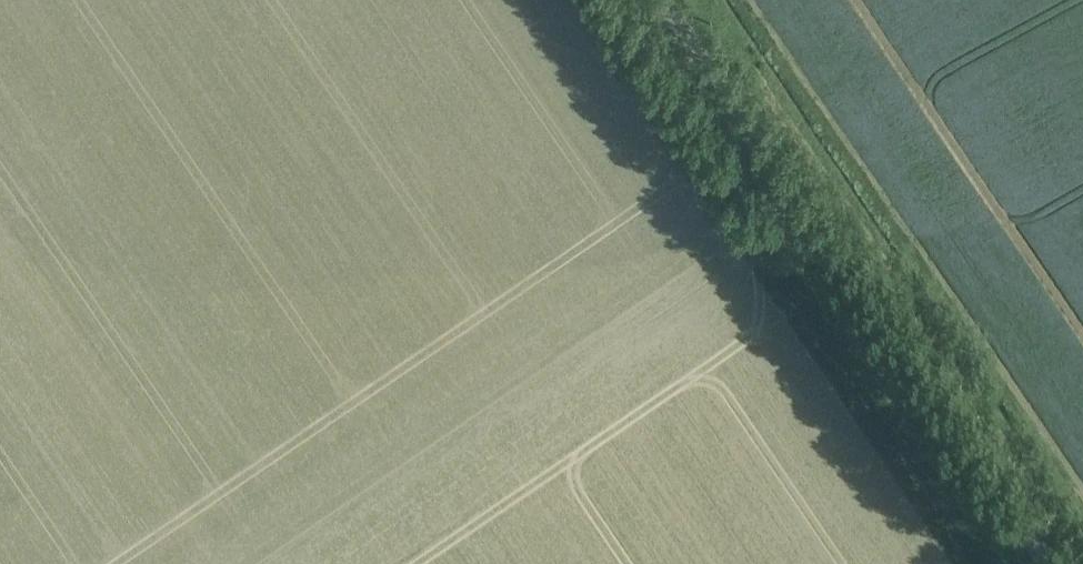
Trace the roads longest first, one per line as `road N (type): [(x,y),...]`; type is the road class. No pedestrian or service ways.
road 1 (unclassified): [(1036,563),(659,0)]

